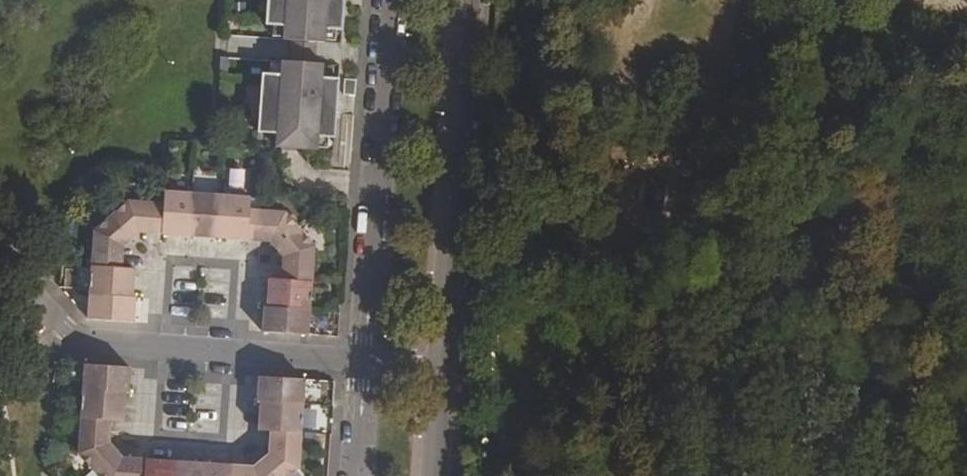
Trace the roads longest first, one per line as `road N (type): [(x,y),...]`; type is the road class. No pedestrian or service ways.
road 1 (residential): [(0,261),(86,345),(364,361)]
road 2 (residential): [(466,0),(442,365)]
road 3 (residential): [(384,0),(364,361)]

